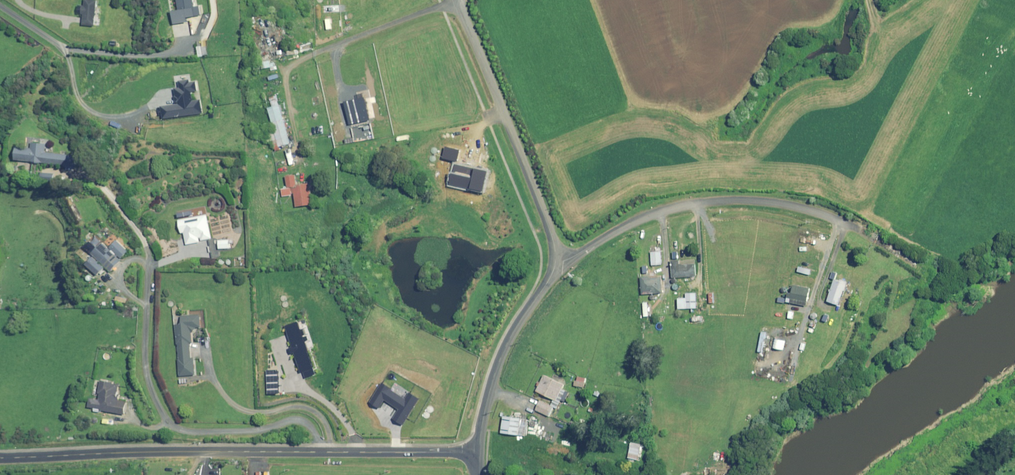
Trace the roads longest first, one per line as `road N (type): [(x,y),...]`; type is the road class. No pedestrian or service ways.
road 1 (unclassified): [(479,453),(0,457)]
road 2 (unclassified): [(556,262),(639,219),(709,201),(789,204),(853,227)]
road 3 (unclassified): [(556,262),(457,0)]
road 4 (unclassified): [(479,453),(500,357),(556,262)]

